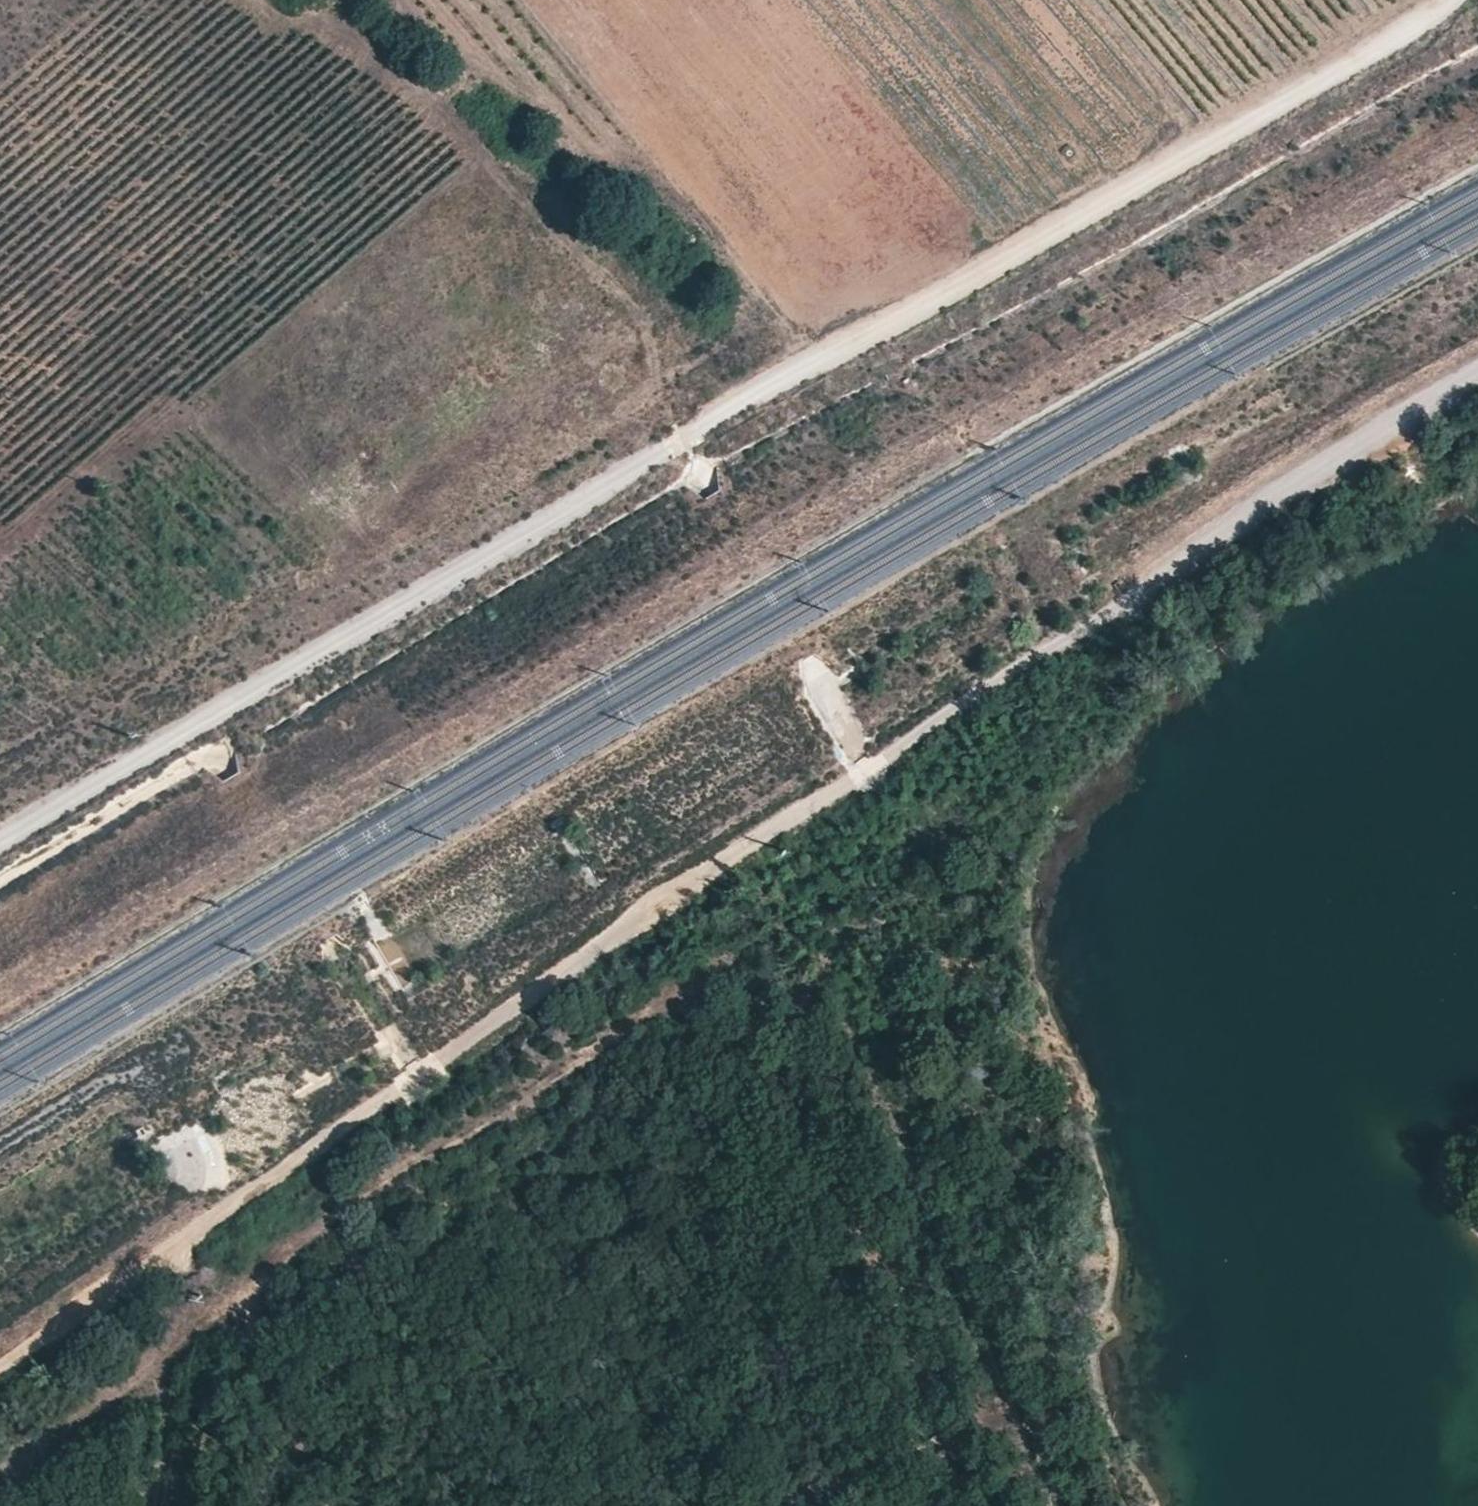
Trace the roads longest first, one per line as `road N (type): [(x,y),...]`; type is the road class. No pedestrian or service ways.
road 1 (unclassified): [(0,1375),(535,992),(1477,374)]
road 2 (unclassified): [(0,845),(812,365),(1396,40),(1454,0)]
road 3 (track): [(265,0),(287,18),(337,28),(482,148)]

